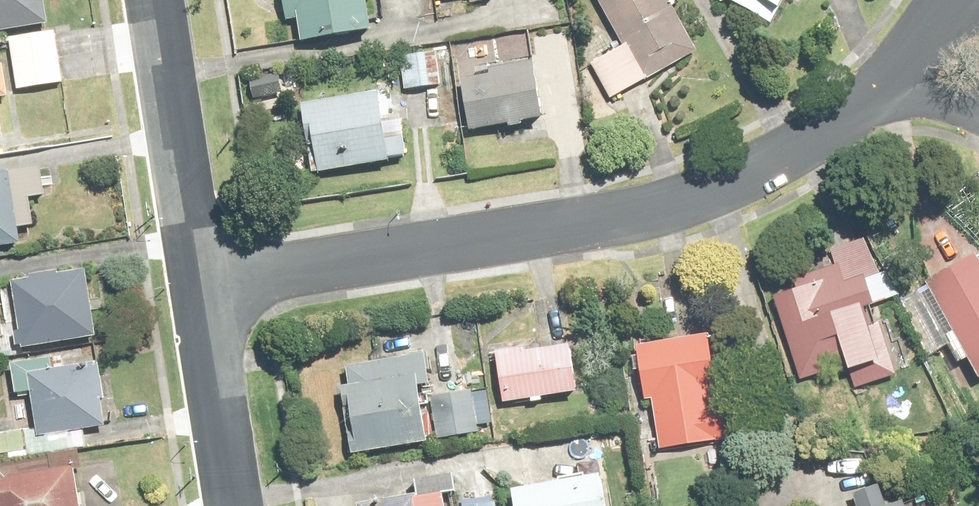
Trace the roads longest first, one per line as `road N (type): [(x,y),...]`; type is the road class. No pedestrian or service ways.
road 1 (residential): [(894,73),(782,157),(732,185),(649,212),(199,286)]
road 2 (residential): [(155,0),(199,286)]
road 3 (residential): [(199,286),(234,505)]

